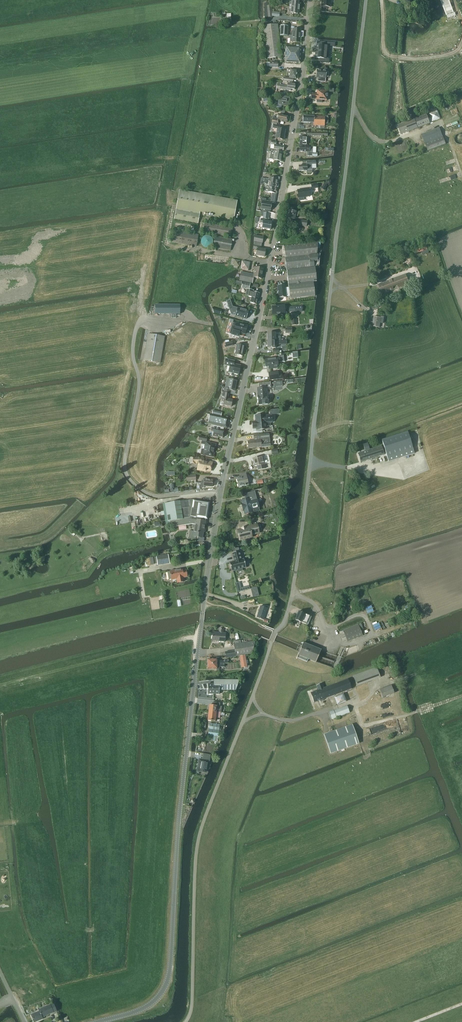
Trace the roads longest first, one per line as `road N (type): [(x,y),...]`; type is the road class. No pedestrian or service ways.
road 1 (residential): [(99,1021),(149,1005),(168,977),(213,540),(266,286),(311,0)]
road 2 (residential): [(185,1021),(200,836),(292,594),(365,0)]
road 3 (track): [(461,41),(442,55),(390,56),(382,0)]

